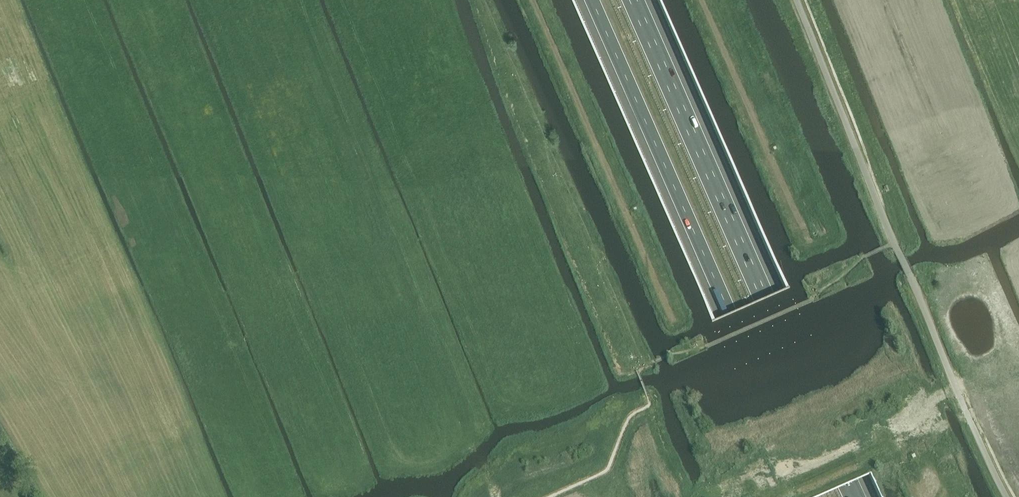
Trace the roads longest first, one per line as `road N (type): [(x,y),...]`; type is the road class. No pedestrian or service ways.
road 1 (motorway): [(858,496),(635,0)]
road 2 (motorway): [(592,0),(811,496)]
road 3 (track): [(532,0),(673,321)]
road 4 (track): [(809,240),(702,0)]

